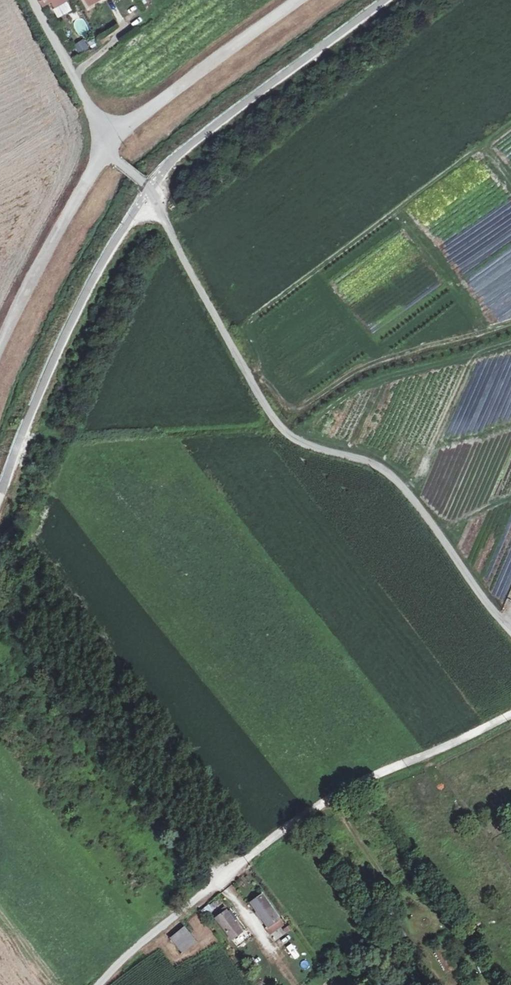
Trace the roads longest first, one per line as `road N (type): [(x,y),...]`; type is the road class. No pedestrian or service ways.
road 1 (unclassified): [(510,634),(399,483),(278,430),(154,201),(114,159)]
road 2 (track): [(510,717),(362,783),(271,835),(102,984)]
road 3 (track): [(288,0),(108,148)]
road 4 (track): [(108,148),(38,263),(0,346)]
road 5 (track): [(108,148),(30,0)]

